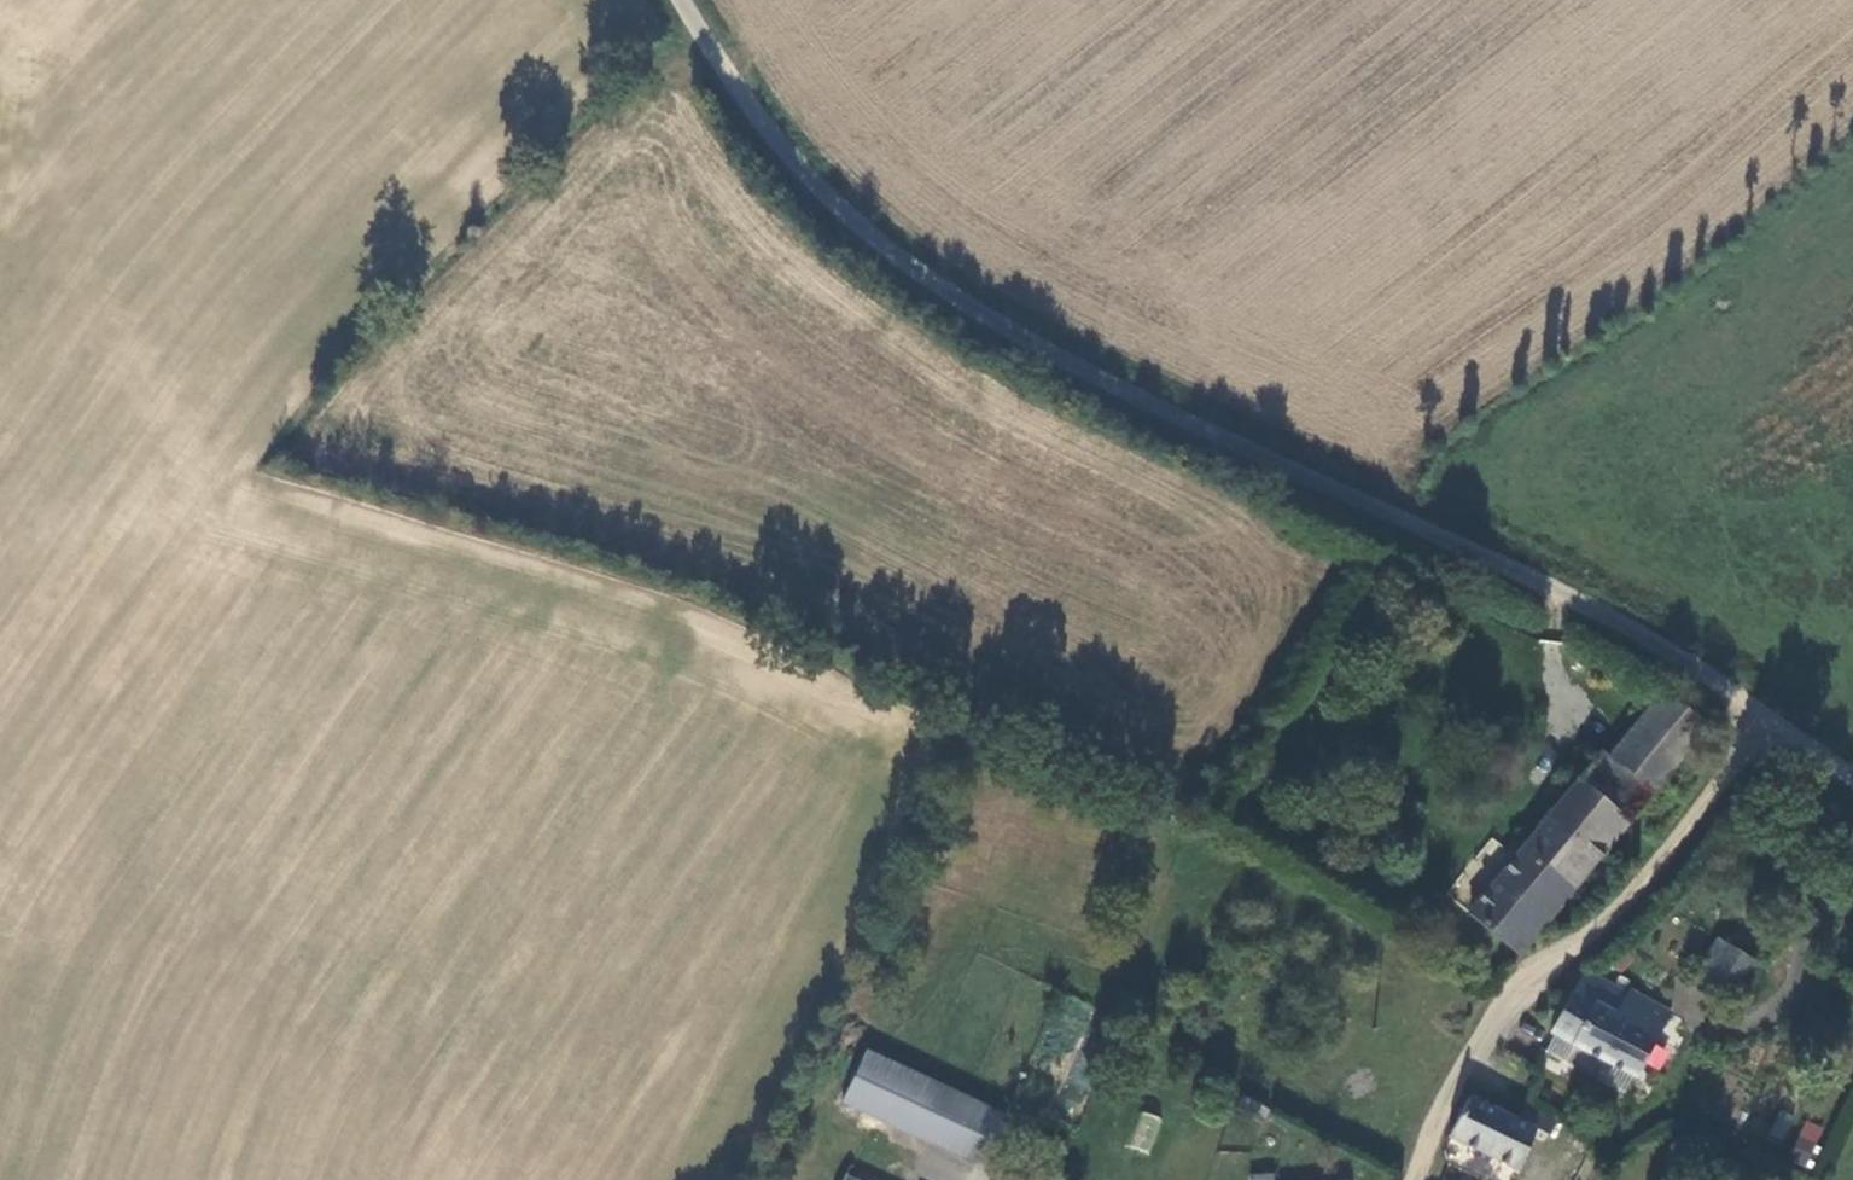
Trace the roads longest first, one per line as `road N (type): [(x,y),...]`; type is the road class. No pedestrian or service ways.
road 1 (unclassified): [(682,0),(718,61),(799,165),(890,249),(1040,348),(1625,626),(1761,714)]
road 2 (unclassified): [(1761,714),(1692,828),(1497,1019),(1415,1179)]

